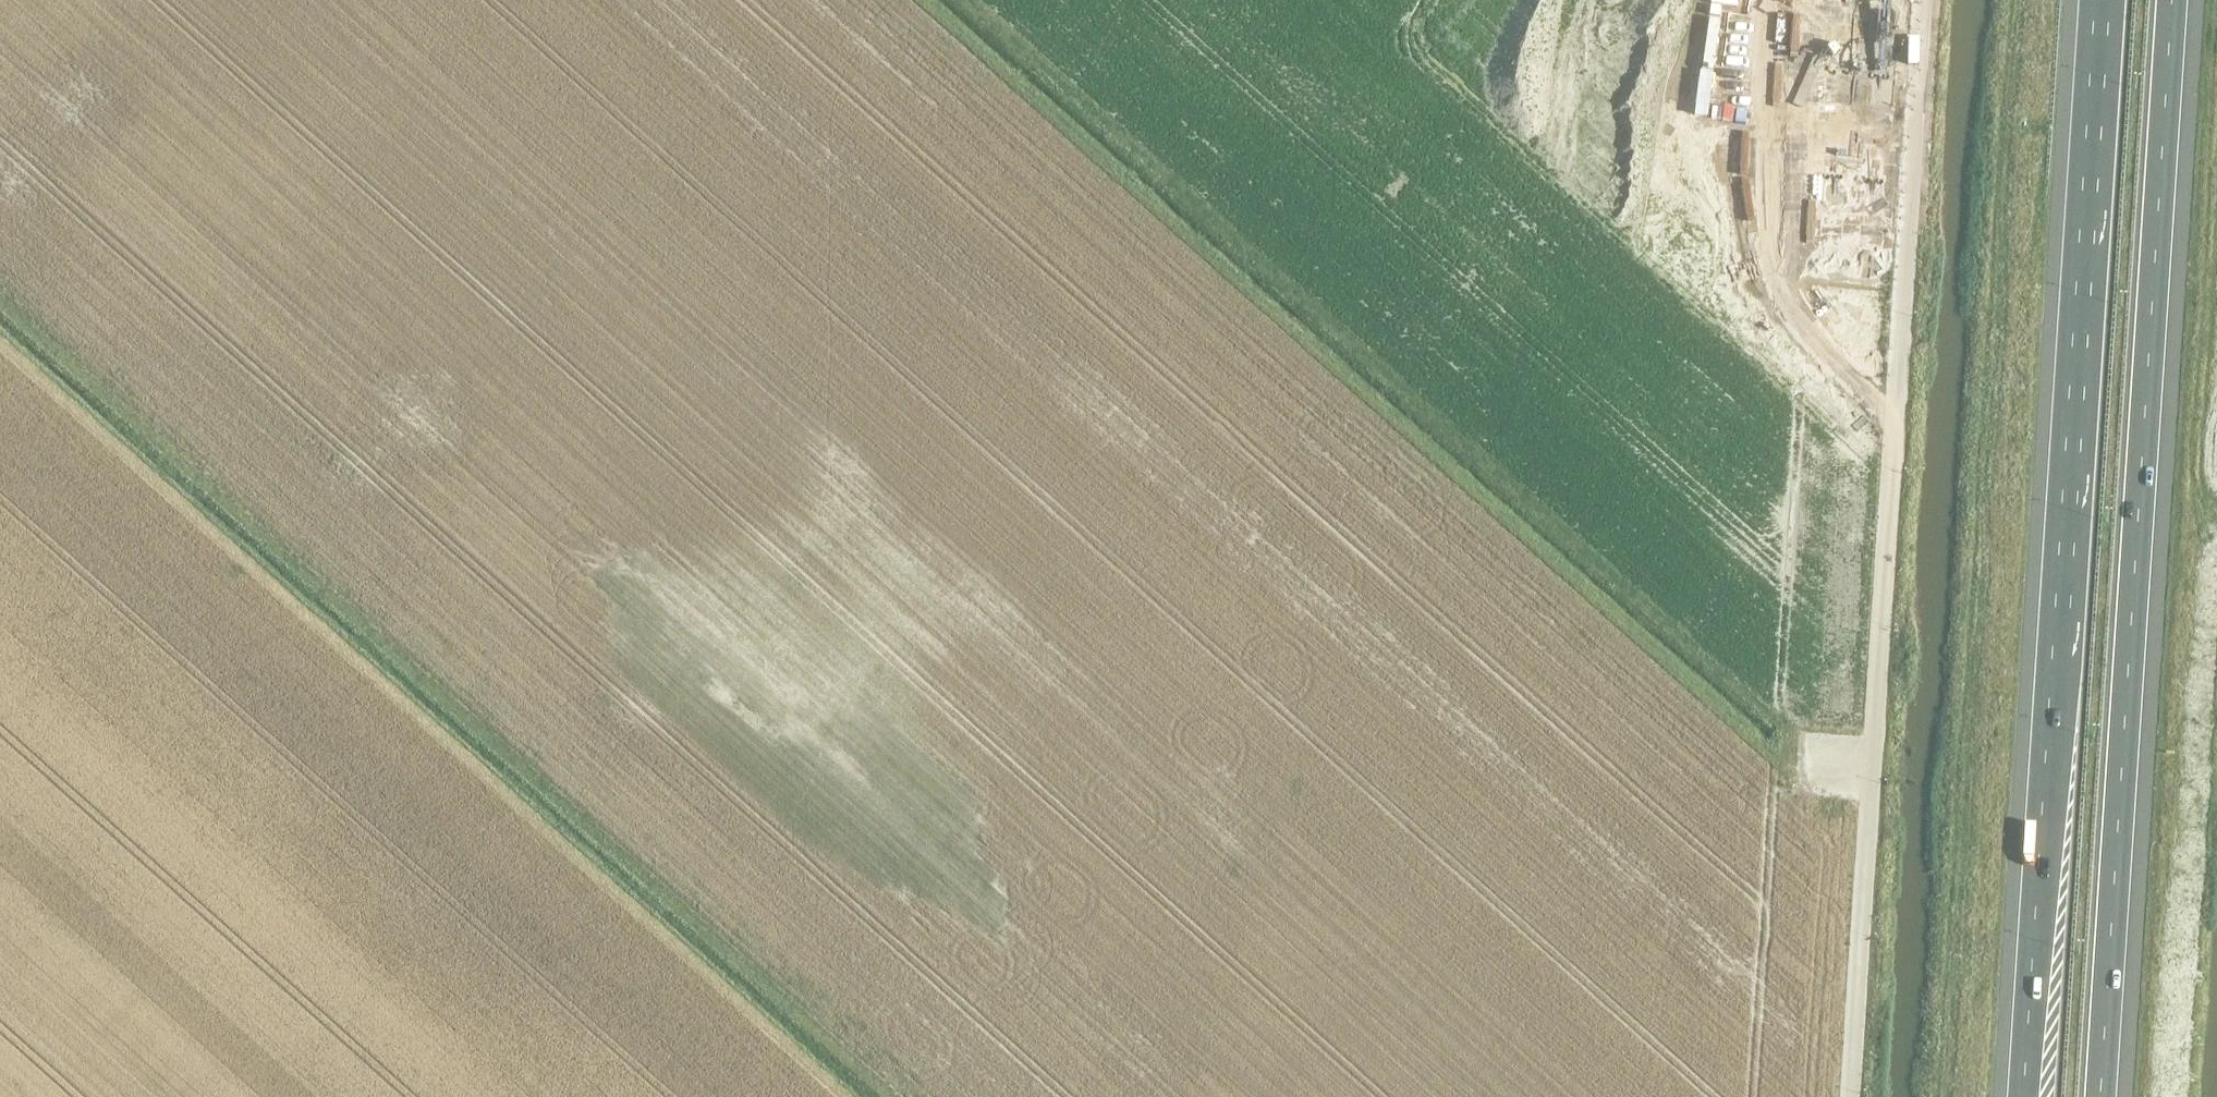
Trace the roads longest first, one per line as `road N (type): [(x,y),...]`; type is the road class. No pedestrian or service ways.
road 1 (motorway): [(2096,0),(2024,1096)]
road 2 (motorway): [(2102,1096),(2174,0)]

